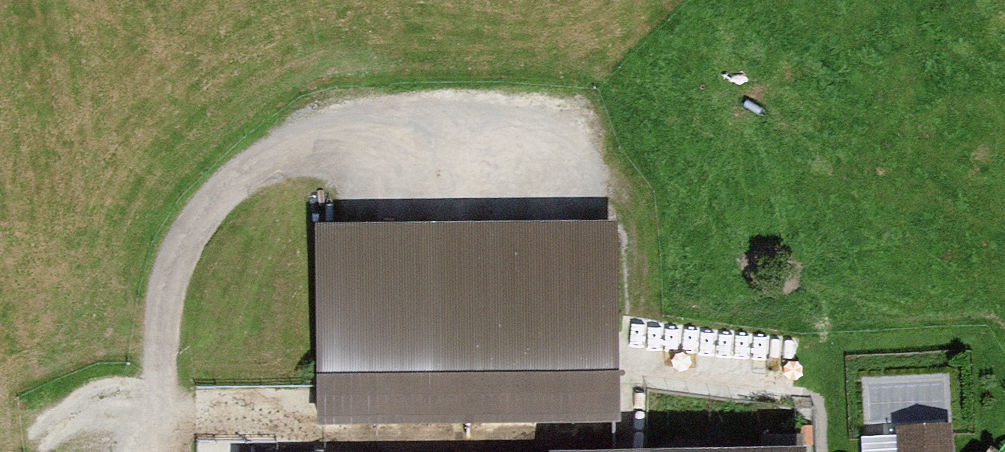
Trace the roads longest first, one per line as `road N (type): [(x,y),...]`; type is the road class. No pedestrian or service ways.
road 1 (track): [(622,174),(309,181),(243,197),(209,218),(184,255),(175,451)]
road 2 (track): [(174,442),(741,427),(806,443),(812,451)]

